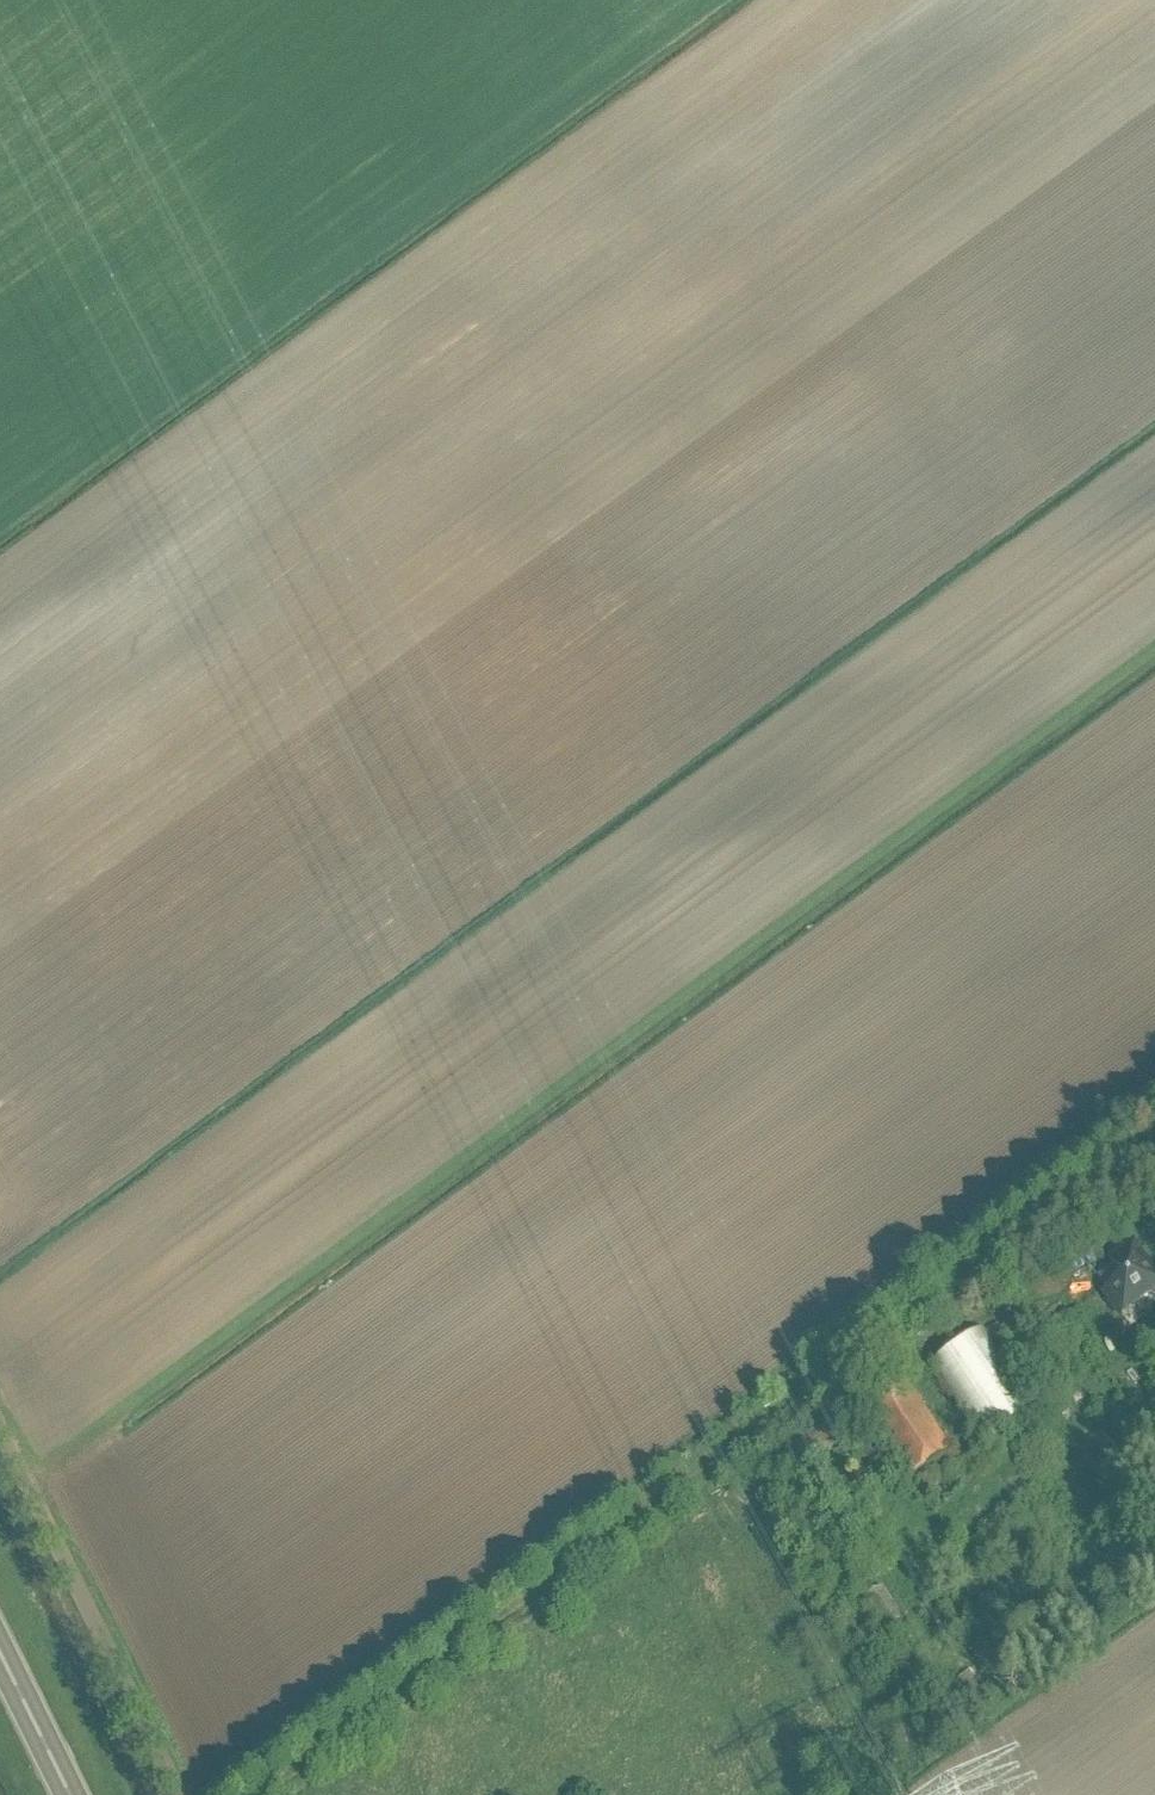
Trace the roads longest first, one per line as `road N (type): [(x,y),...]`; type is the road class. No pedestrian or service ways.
road 1 (unclassified): [(188,1794),(0,1414)]
road 2 (trunk): [(71,1794),(0,1652)]

